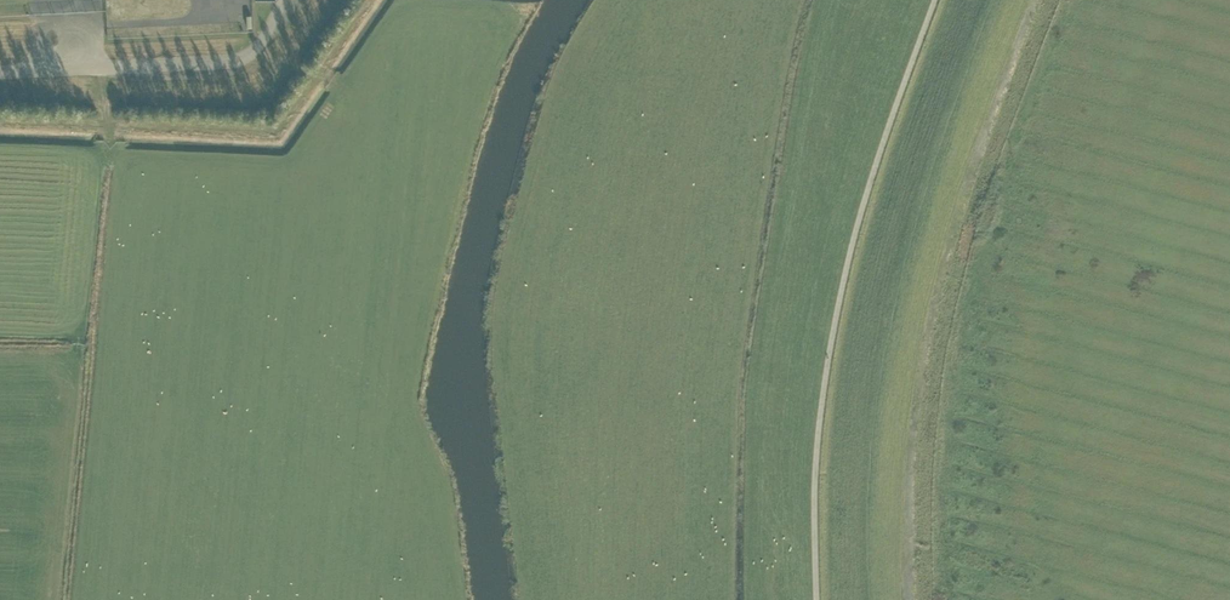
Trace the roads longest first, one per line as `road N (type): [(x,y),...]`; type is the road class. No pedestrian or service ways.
road 1 (unclassified): [(284,0),(258,46),(228,62),(0,72)]

